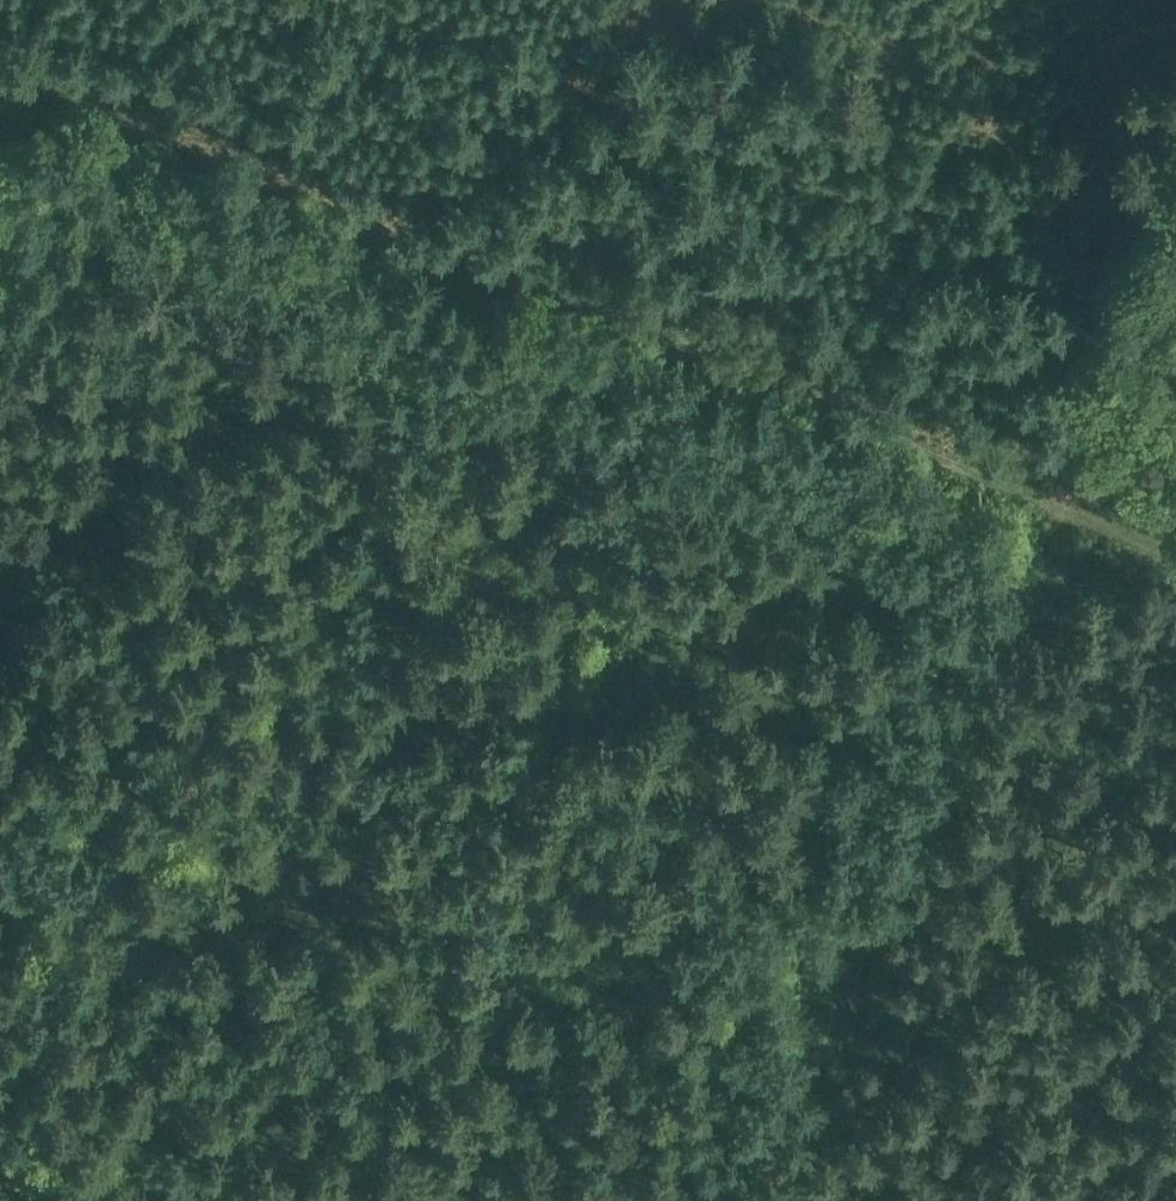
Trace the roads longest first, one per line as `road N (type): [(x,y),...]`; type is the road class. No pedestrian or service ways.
road 1 (track): [(0,104),(1022,508)]
road 2 (track): [(1022,508),(751,1200)]
road 3 (track): [(1033,478),(1175,134)]
road 4 (track): [(1022,508),(1175,569)]

